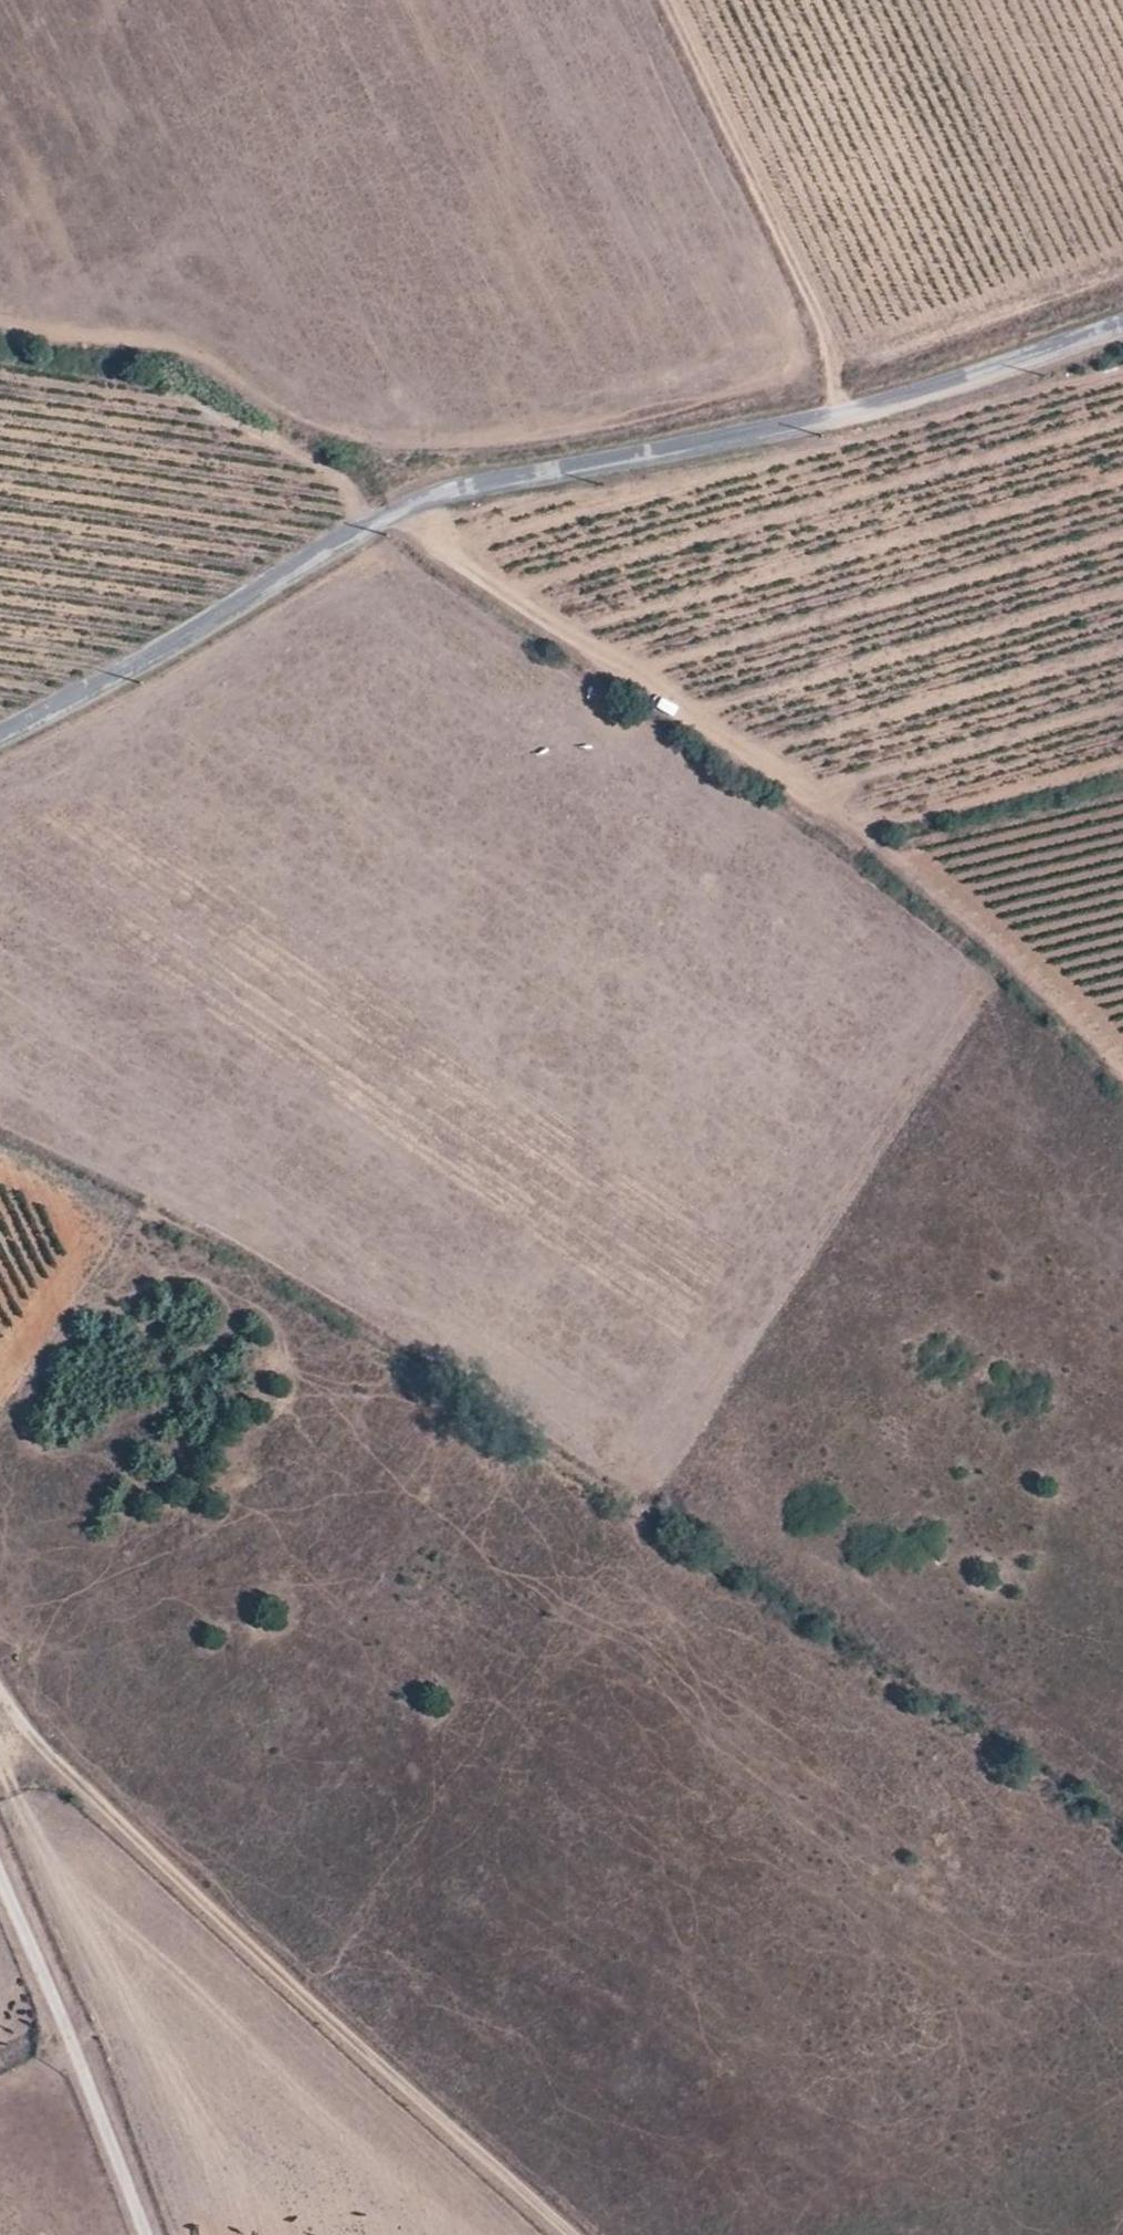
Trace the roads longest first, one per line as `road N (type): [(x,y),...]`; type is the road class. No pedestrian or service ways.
road 1 (unclassified): [(0,742),(405,508),(446,492),(859,410),(1122,319)]
road 2 (track): [(0,1687),(39,1737),(214,1908),(578,2234)]
road 3 (track): [(846,412),(814,300),(670,0)]
road 4 (unclassified): [(0,1870),(150,2234)]

